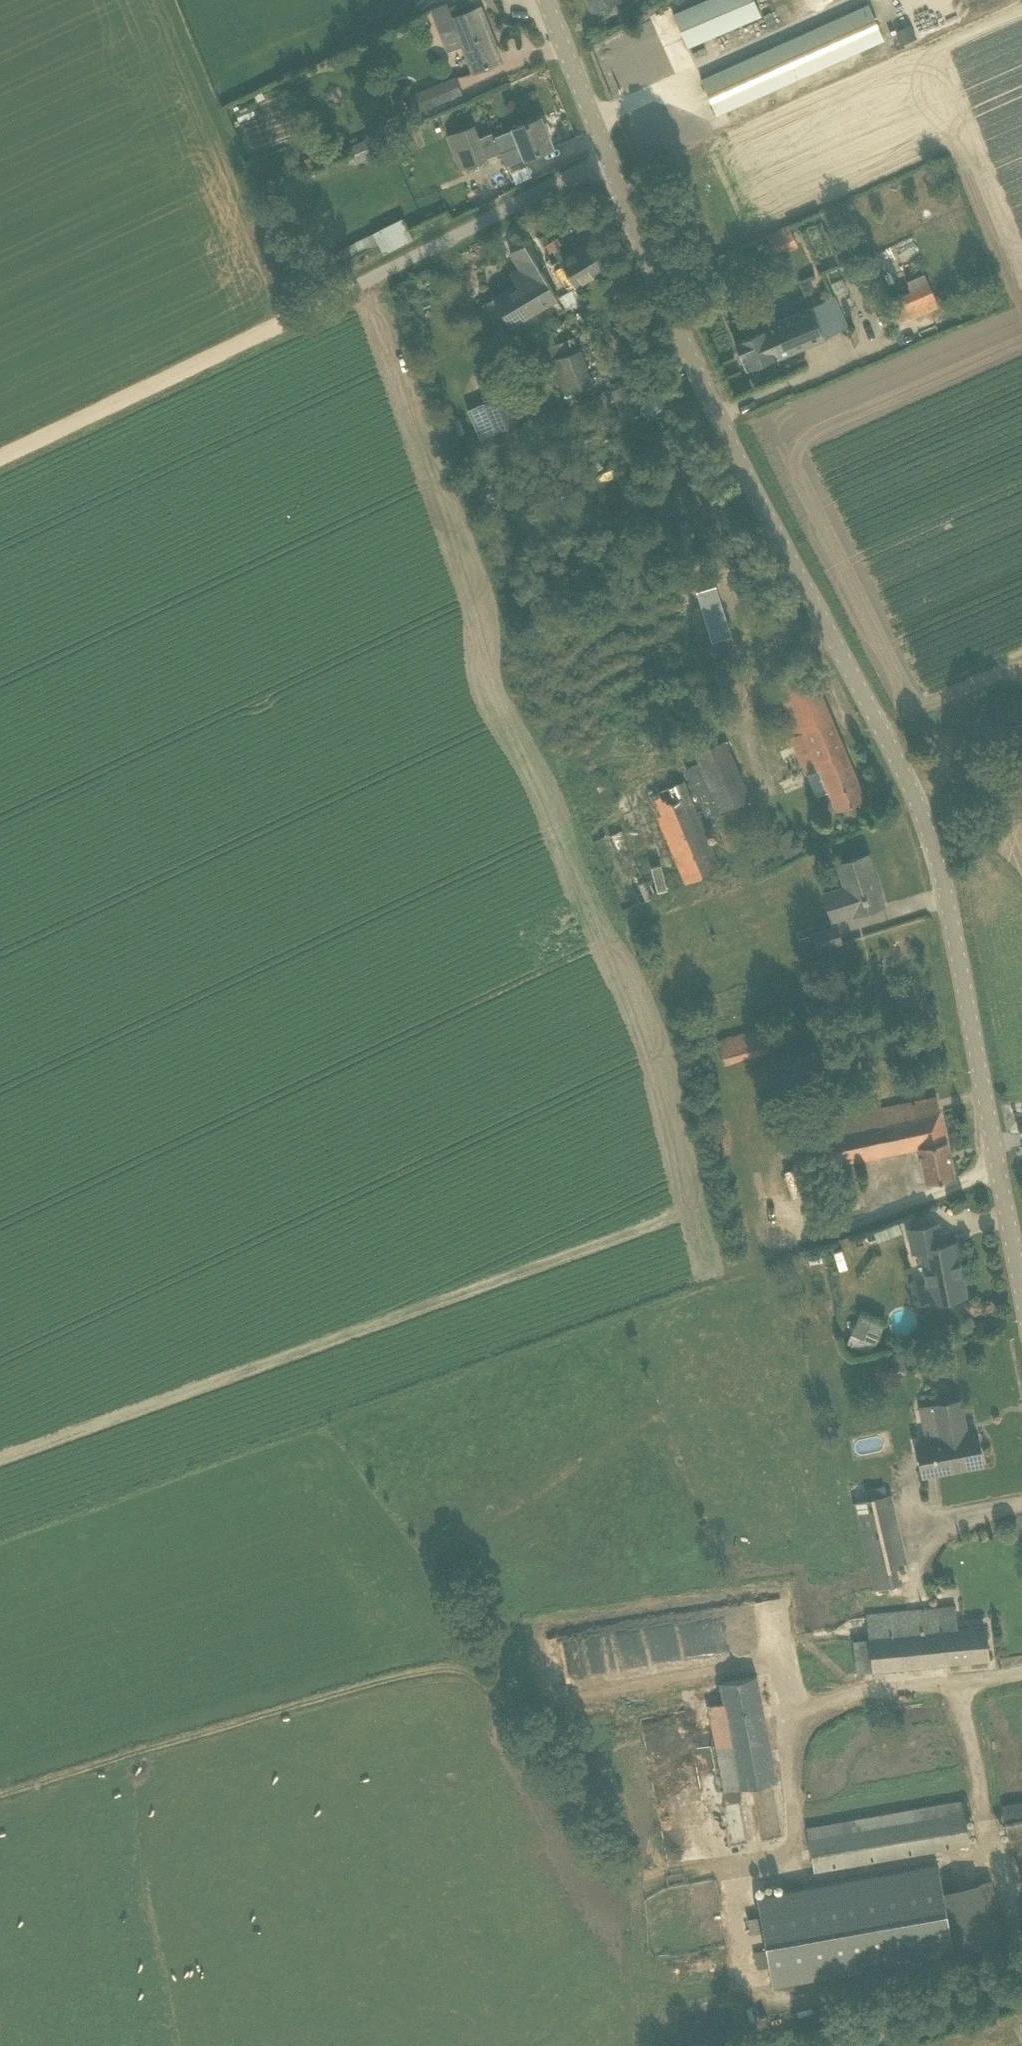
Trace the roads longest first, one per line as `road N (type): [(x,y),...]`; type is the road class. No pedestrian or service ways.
road 1 (tertiary): [(1021,1304),(905,788),(871,708),(763,522),(547,0)]
road 2 (track): [(1021,1680),(841,1693),(804,1713),(789,1738),(791,1849),(777,1861),(632,1886),(620,1883),(487,1668),(454,1663),(0,1798)]
road 3 (track): [(612,163),(0,456)]
road 4 (track): [(1021,888),(924,783),(905,788)]
road 5 (track): [(632,1886),(640,2036)]

